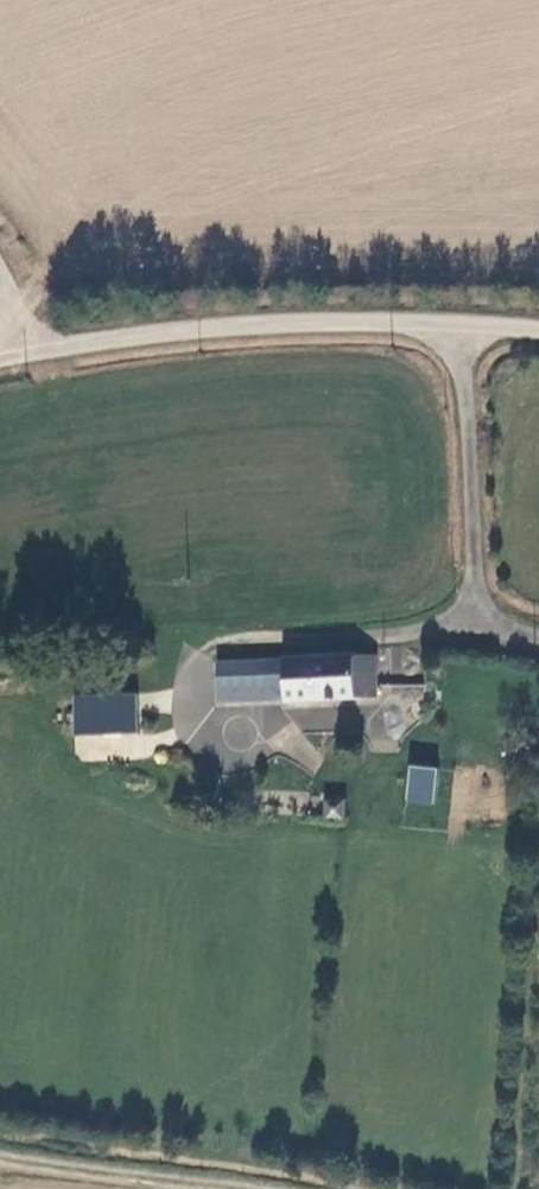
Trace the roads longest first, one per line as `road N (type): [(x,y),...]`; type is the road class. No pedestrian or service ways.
road 1 (unclassified): [(0,358),(140,334),(277,323),(538,330)]

